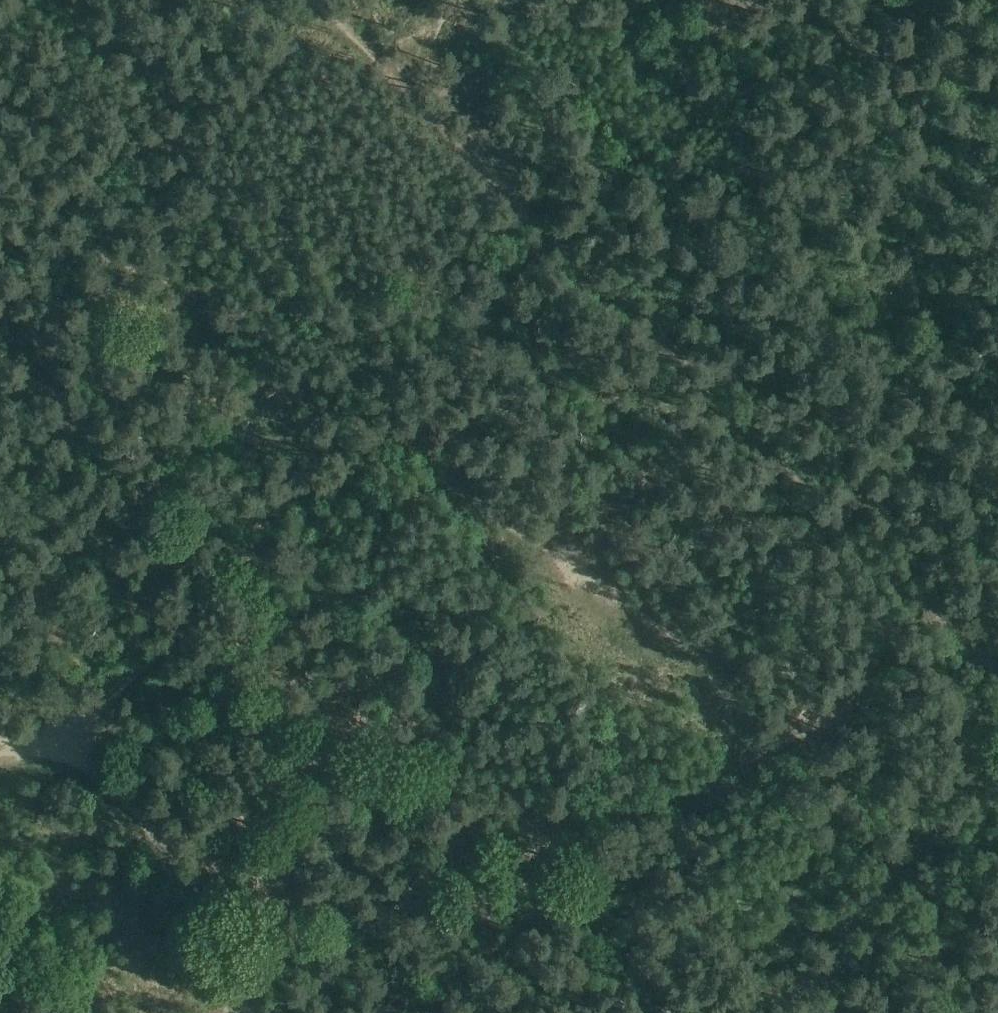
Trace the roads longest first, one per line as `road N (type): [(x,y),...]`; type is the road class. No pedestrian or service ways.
road 1 (track): [(997,98),(898,0)]

